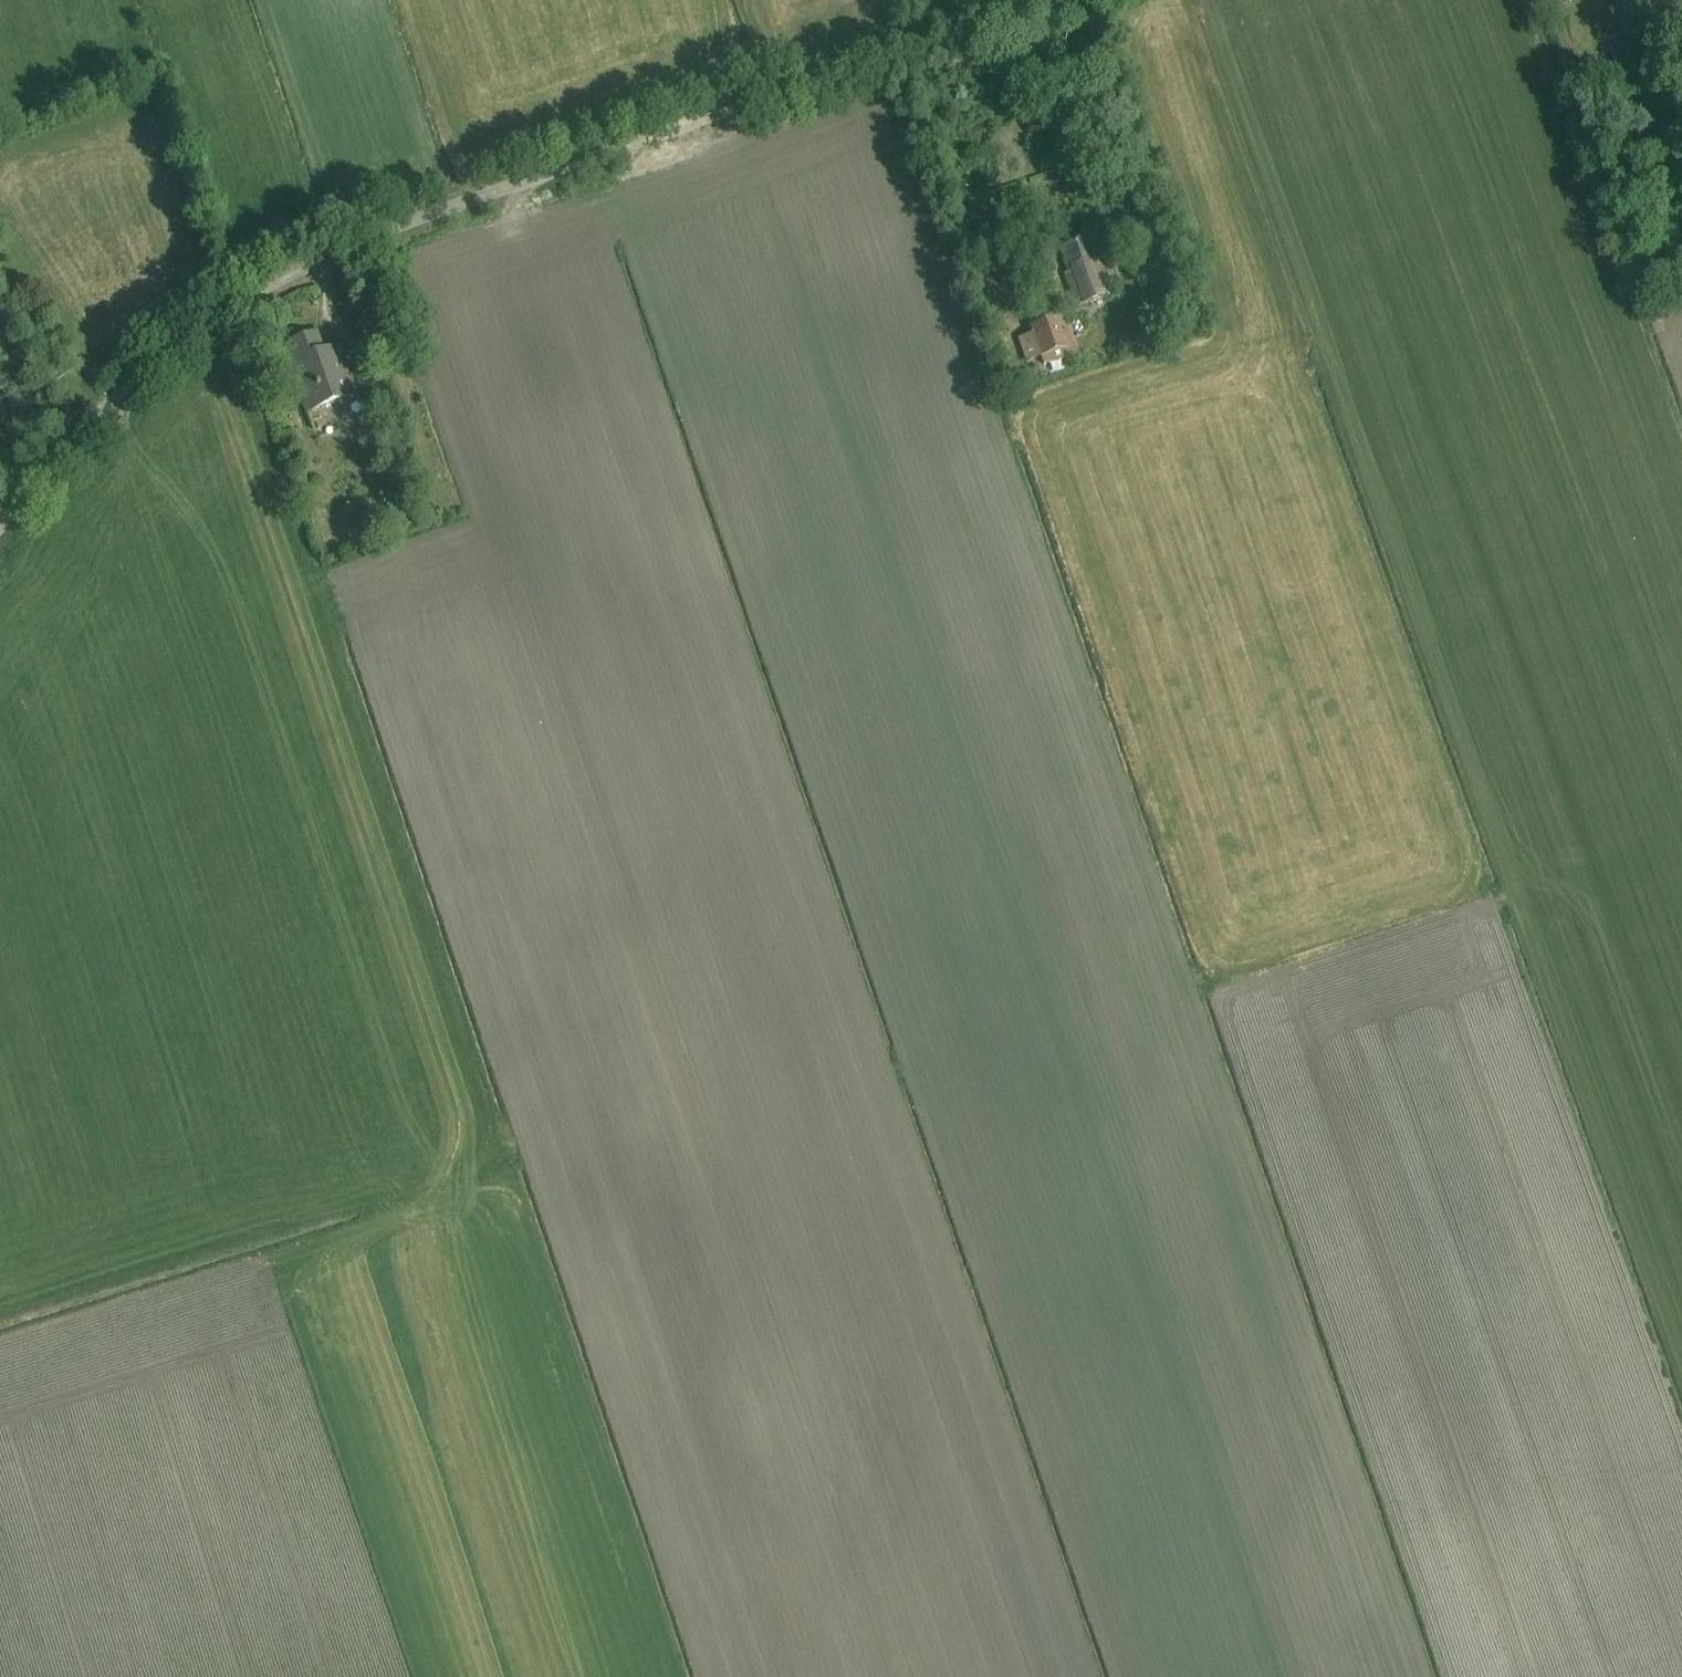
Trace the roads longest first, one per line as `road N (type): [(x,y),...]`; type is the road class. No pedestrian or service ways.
road 1 (unclassified): [(0,525),(90,417),(195,332),(324,251),(397,215),(1020,0)]

